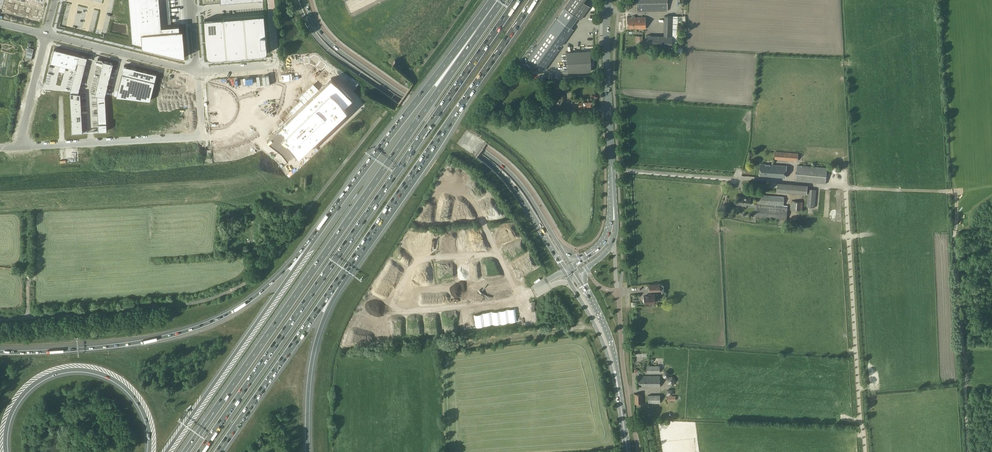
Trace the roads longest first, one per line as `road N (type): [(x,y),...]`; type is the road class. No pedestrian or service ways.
road 1 (motorway): [(200,451),(516,0)]
road 2 (motorway): [(471,37),(186,451)]
road 3 (secondary): [(296,0),(333,55),(500,172),(564,271)]
road 4 (secondary): [(572,266),(511,174),(336,49),(305,0)]
road 5 (motorway): [(335,285),(533,0)]
road 6 (motorway): [(312,242),(276,280),(194,329),(108,347),(0,352)]
road 7 (track): [(262,268),(245,205),(0,211)]
road 8 (motorway): [(471,37),(460,41),(312,242)]
road 9 (motorway): [(312,242),(166,451)]
road 10 (unclassified): [(18,147),(204,136),(197,71)]
road 11 (motorway): [(6,451),(9,417),(24,394),(51,375),(78,370),(130,392),(145,414),(150,451)]
road 12 (unclassified): [(639,451),(612,244)]
road 13 (secondary): [(614,204),(608,0)]
road 14 (motorway): [(219,451),(335,285)]
road 15 (motorway): [(307,451),(310,373),(335,285)]
road 16 (unclassified): [(197,71),(47,34)]
road 17 (unclassified): [(272,0),(277,64),(197,71)]
road 18 (track): [(386,111),(401,105),(468,0)]
road 19 (secondary): [(619,392),(610,344),(577,275)]
road 20 (secondary): [(569,279),(619,392)]

